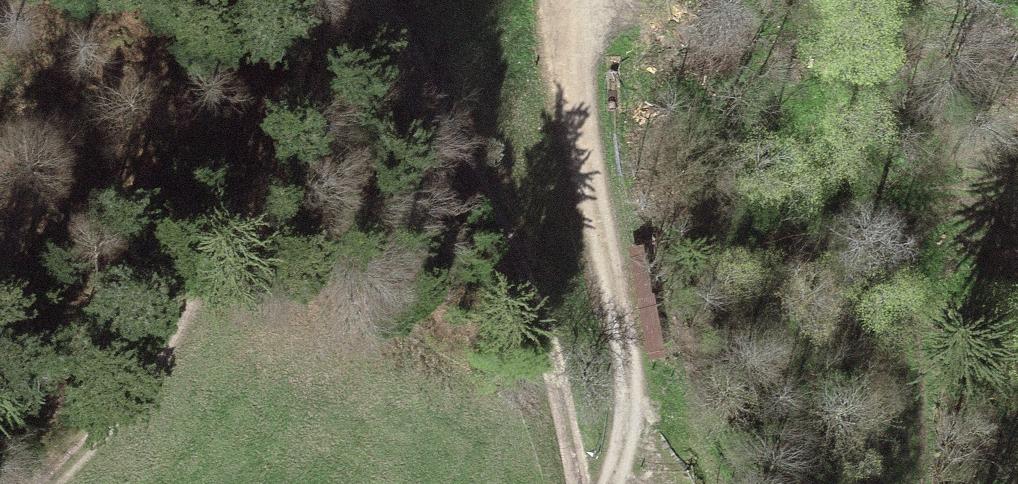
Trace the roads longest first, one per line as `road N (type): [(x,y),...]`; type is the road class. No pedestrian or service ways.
road 1 (track): [(236,0),(238,158),(226,232),(167,349),(110,431),(51,483)]
road 2 (track): [(583,483),(571,399),(530,292),(399,62),(381,0)]
road 3 (track): [(563,0),(562,77),(620,304),(628,398),(598,483)]
road 4 (track): [(916,483),(908,259),(919,226),(947,210),(978,207),(1017,222)]

